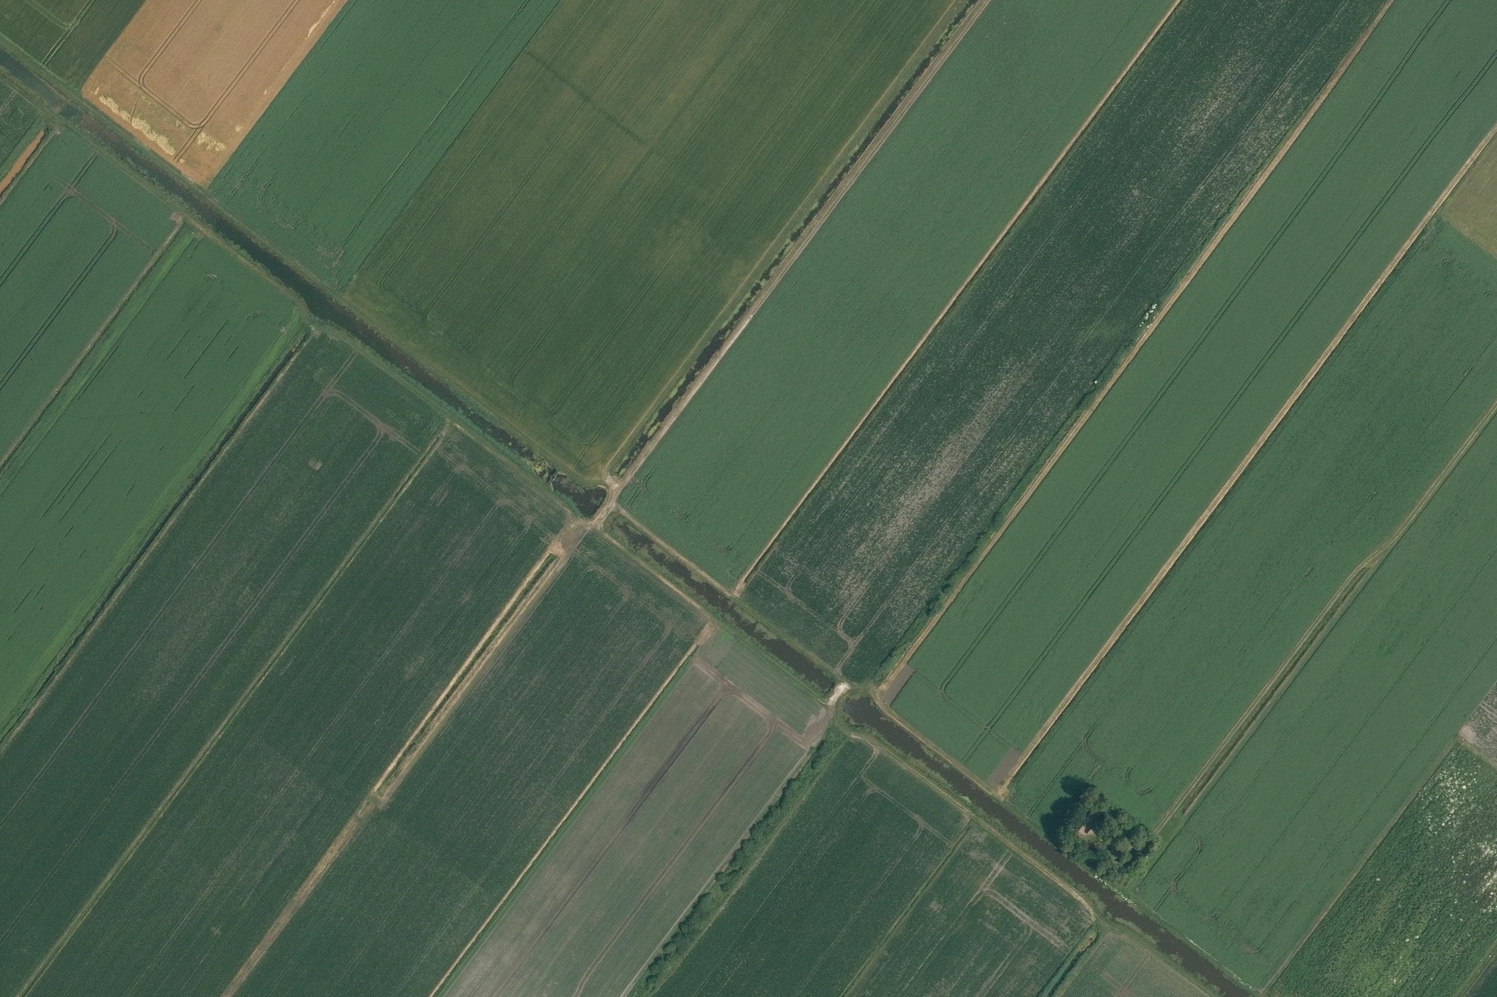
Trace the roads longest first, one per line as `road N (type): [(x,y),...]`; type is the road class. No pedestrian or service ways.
road 1 (track): [(987,0),(620,489)]
road 2 (track): [(1496,405),(1389,546),(1361,566),(1153,838)]

